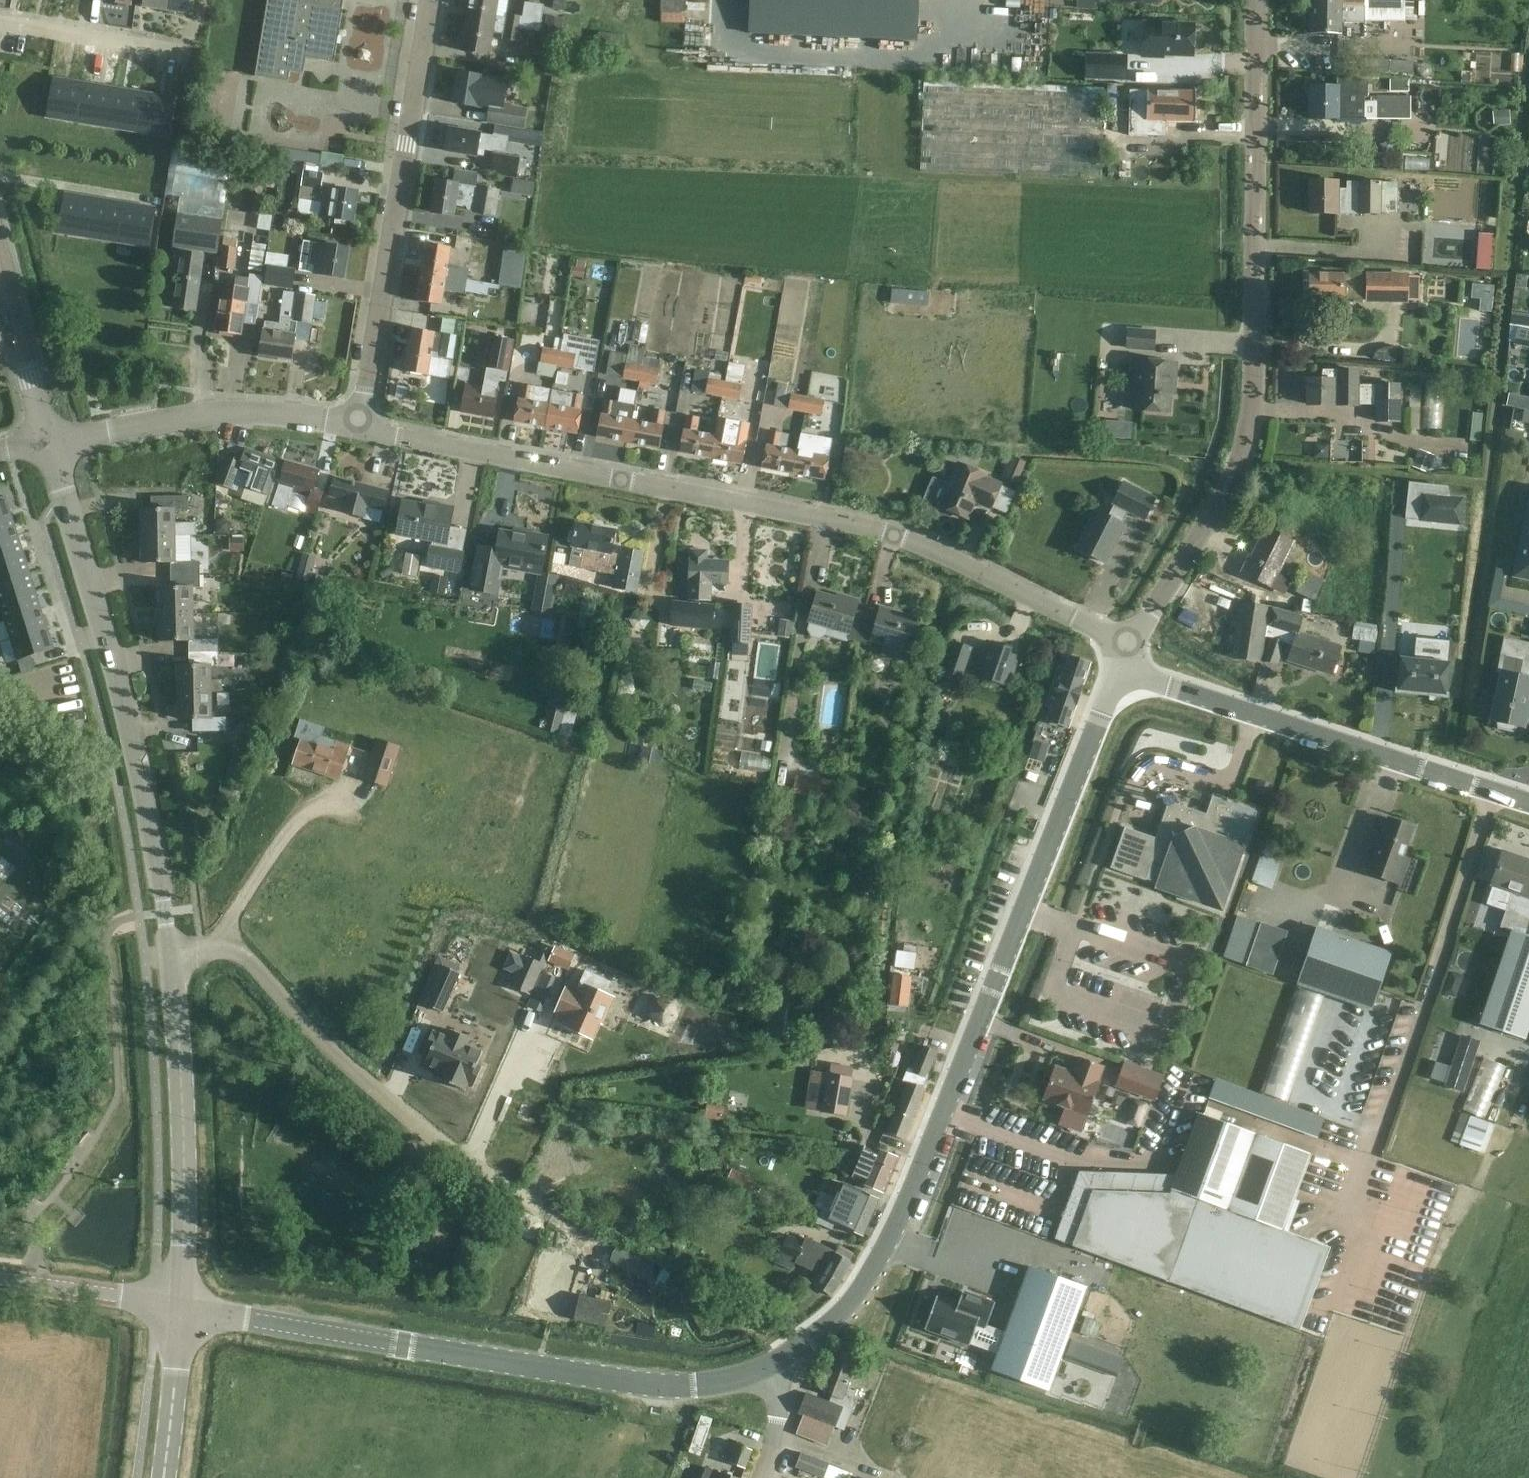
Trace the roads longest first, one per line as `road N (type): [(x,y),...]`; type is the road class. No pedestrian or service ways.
road 1 (tertiary): [(768,1368),(846,1306),(887,1234),(1099,714),(1133,683)]
road 2 (residential): [(1107,638),(947,556),(832,518),(360,428)]
road 3 (tertiary): [(1150,615),(1223,498),(1247,442),(1254,395),(1259,0)]
road 4 (tertiary): [(768,1368),(737,1382),(660,1387),(179,1304)]
road 5 (residential): [(170,955),(134,739),(48,441)]
road 6 (residential): [(170,955),(223,950),(246,957),(368,1084),(552,1216)]
road 7 (residential): [(360,428),(429,0)]
road 8 (tertiary): [(1528,799),(1172,683),(1133,683)]
road 9 (residential): [(179,1304),(184,1114),(170,955)]
road 10 (residential): [(48,441),(207,414),(360,428)]
road 11 (residential): [(0,20),(192,52)]
road 12 (residential): [(48,441),(0,264)]
road 13 (tertiary): [(179,1304),(0,1278)]
road 14 (tertiary): [(165,1477),(179,1304)]

